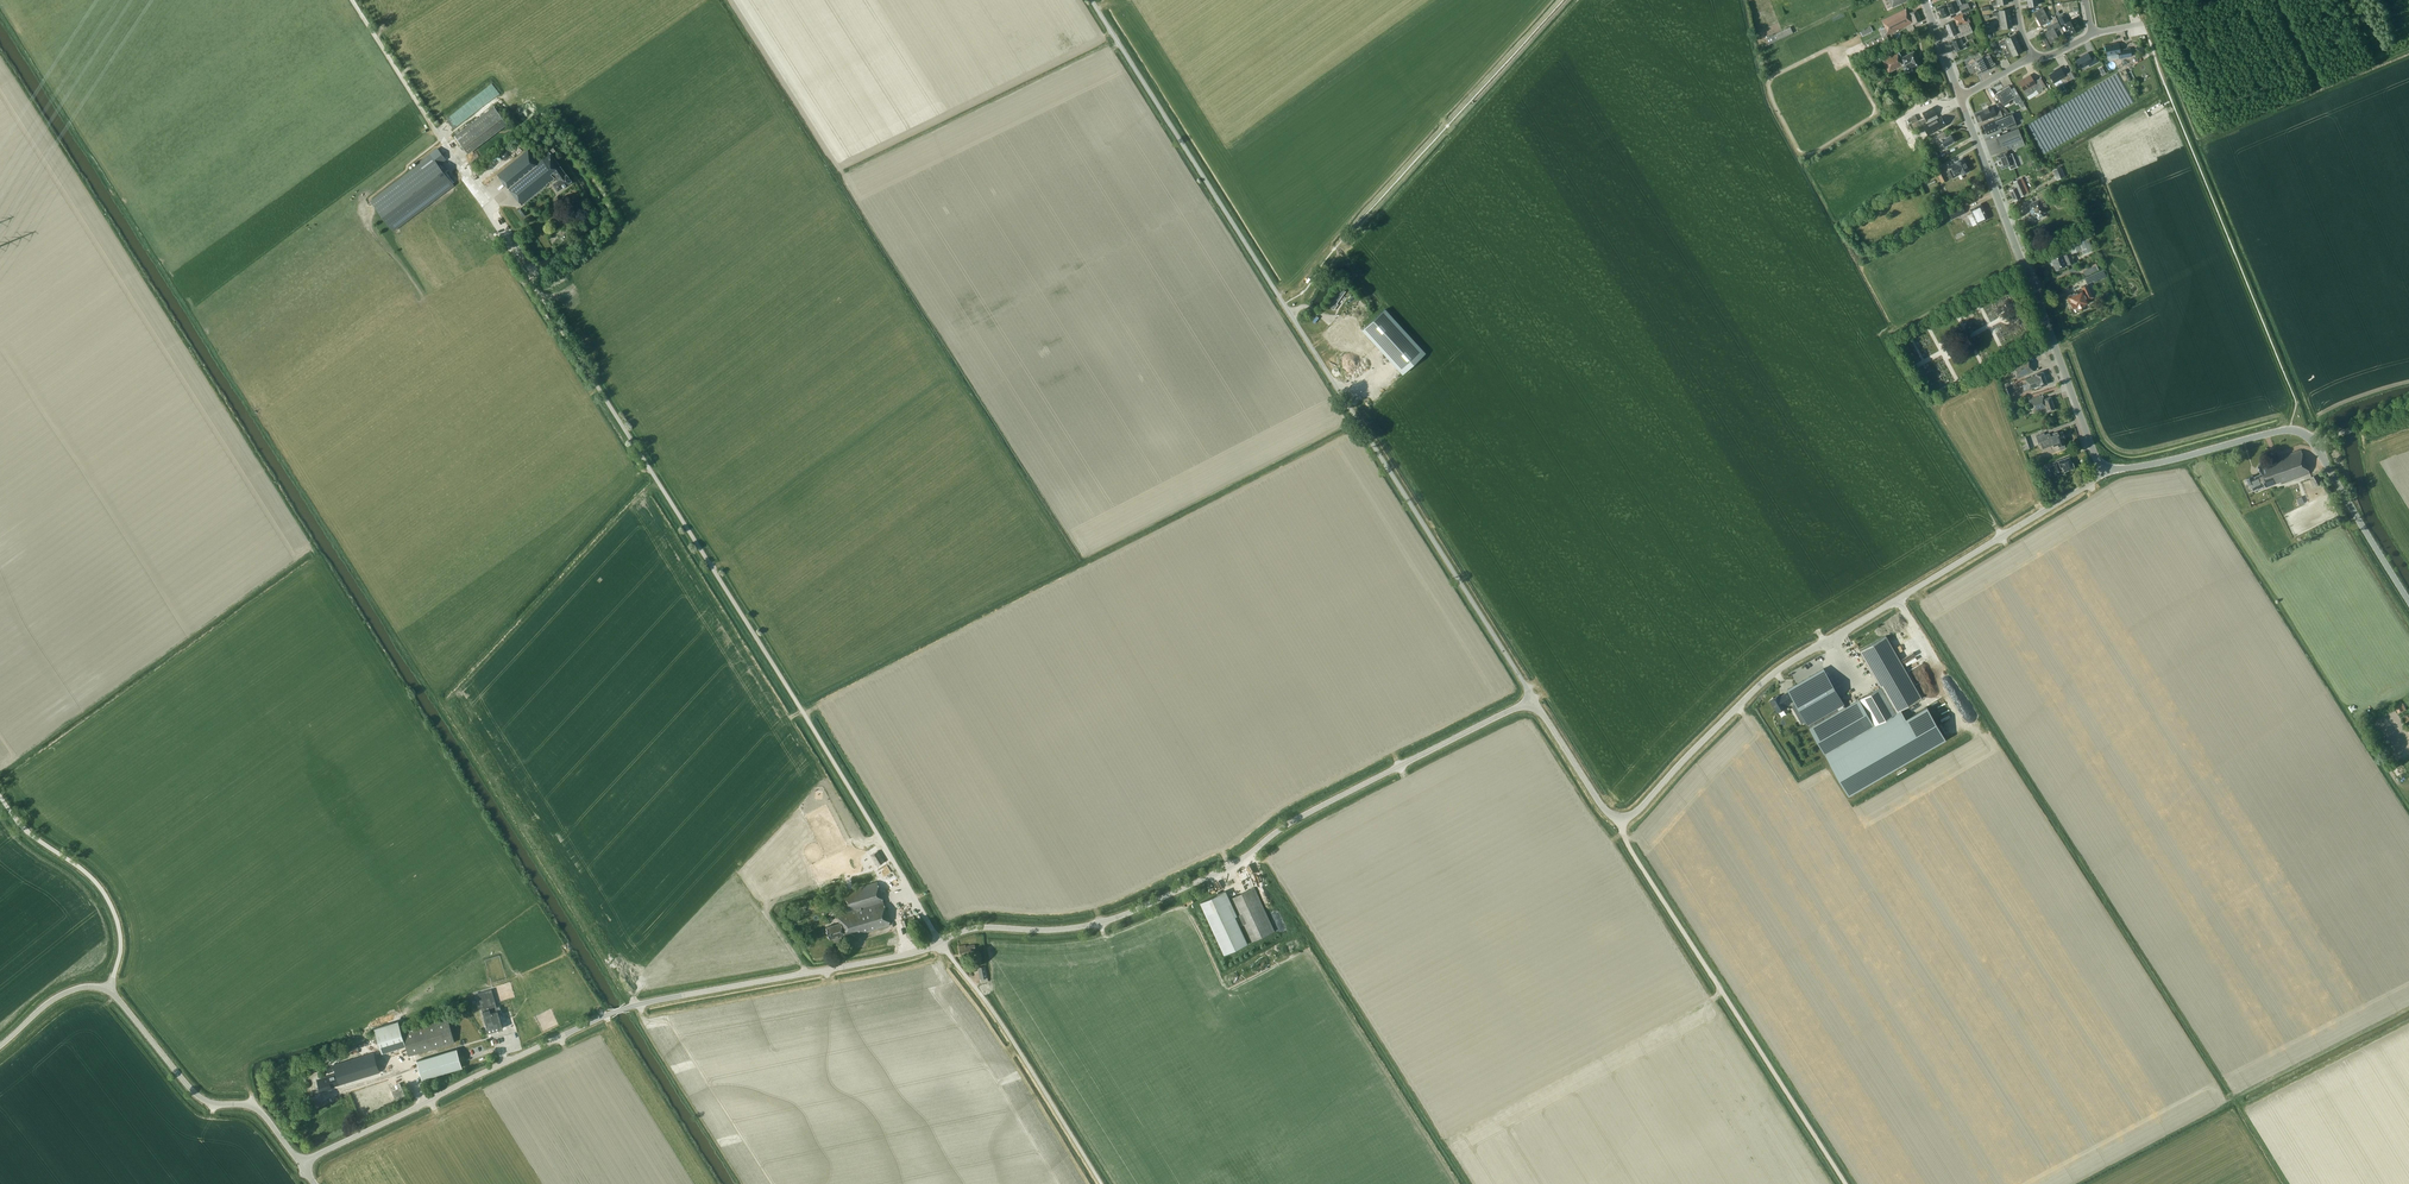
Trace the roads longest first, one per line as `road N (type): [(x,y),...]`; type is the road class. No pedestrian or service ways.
road 1 (unclassified): [(1091,0),(1533,700)]
road 2 (unclassified): [(941,941),(531,282)]
road 3 (unclassified): [(301,1165),(627,1008),(913,954),(941,941)]
road 4 (unclassified): [(941,941),(985,927),(1074,928),(1125,914),(1231,866),(1300,816),(1533,700)]
road 5 (unclassified): [(1620,818),(1653,797),(1782,669),(2105,469)]
road 6 (track): [(1845,1183),(1626,842),(1620,818)]
road 7 (tertiary): [(2105,469),(1960,97)]
road 8 (unclassified): [(301,1165),(253,1107),(198,1098),(109,990)]
road 9 (unclassified): [(109,990),(120,940),(103,892),(31,834),(0,797)]
road 10 (tertiary): [(2105,469),(2158,465),(2290,430),(2315,444)]
road 11 (tertiary): [(2408,603),(2315,444)]
road 12 (unclassified): [(1620,818),(1600,803),(1533,700)]
road 13 (unclassified): [(0,1046),(57,996),(87,986),(109,990)]

